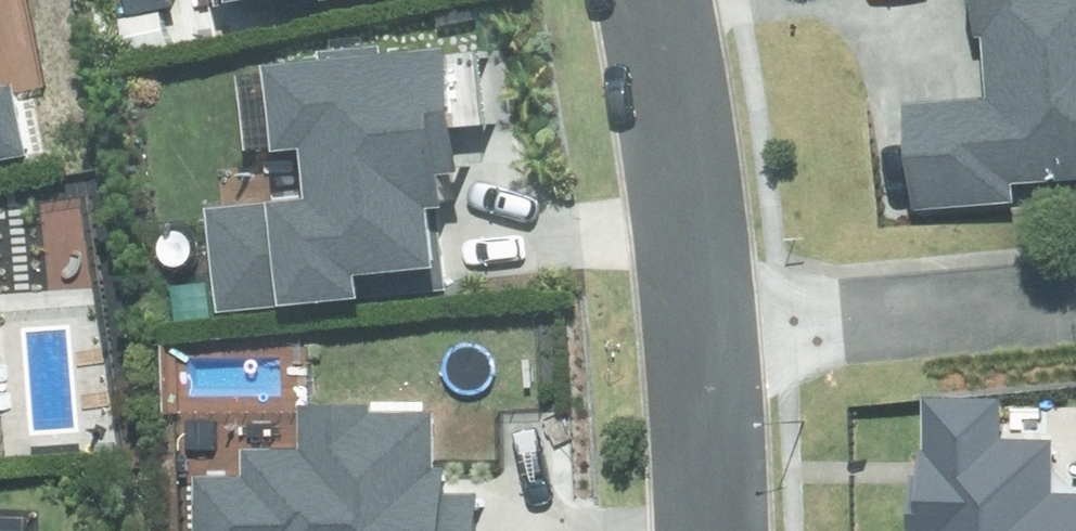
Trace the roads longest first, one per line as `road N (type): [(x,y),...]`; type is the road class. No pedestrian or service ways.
road 1 (residential): [(1075,271),(691,296)]
road 2 (residential): [(691,296),(616,0)]
road 3 (residential): [(697,530),(691,296)]

